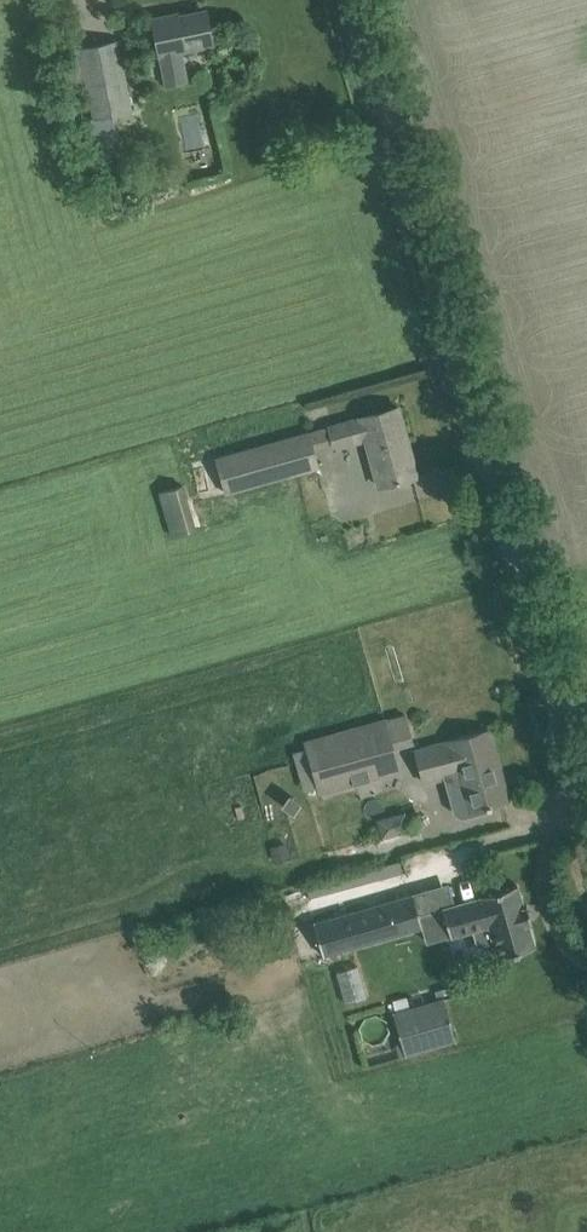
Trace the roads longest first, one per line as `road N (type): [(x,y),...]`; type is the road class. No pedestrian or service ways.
road 1 (unclassified): [(586,776),(371,0)]

